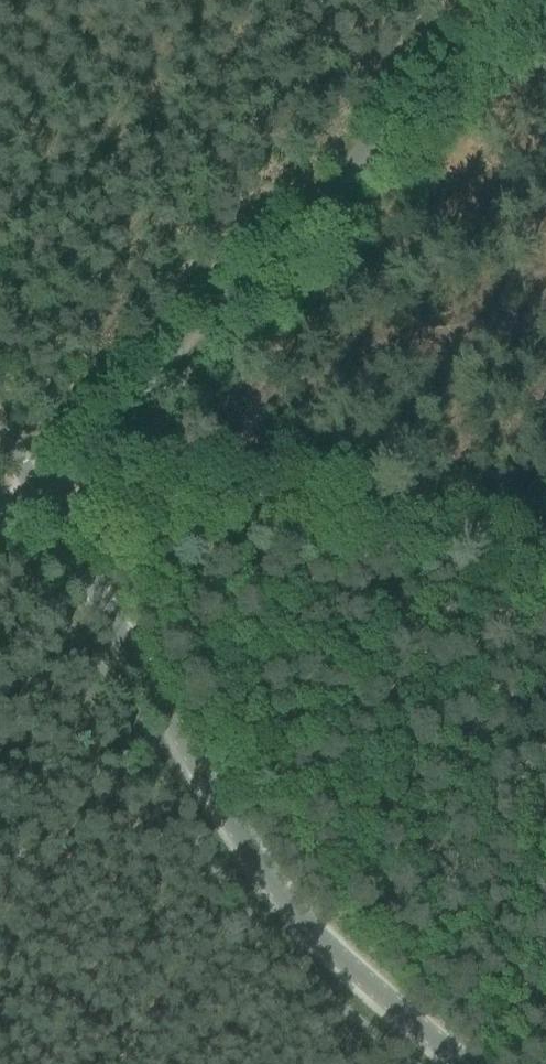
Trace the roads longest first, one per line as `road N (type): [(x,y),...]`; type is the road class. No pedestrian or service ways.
road 1 (tertiary): [(463,1063),(332,955),(284,901),(36,492)]
road 2 (unclassified): [(36,492),(501,0)]
road 3 (track): [(36,492),(366,491),(545,553)]

